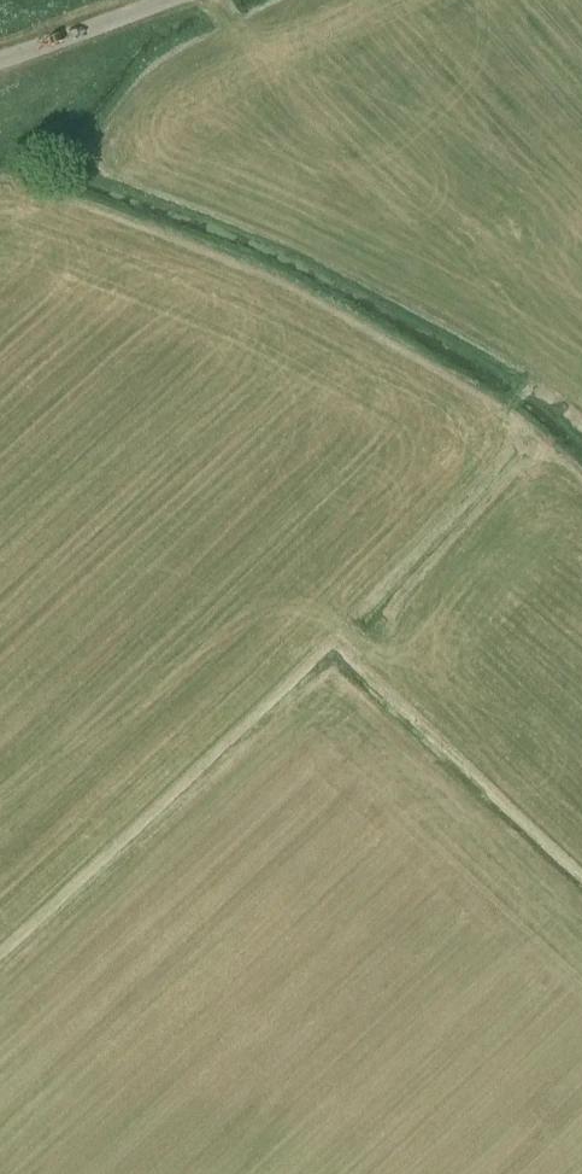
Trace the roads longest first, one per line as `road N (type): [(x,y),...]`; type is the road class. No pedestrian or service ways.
road 1 (unclassified): [(0,60),(167,0)]

